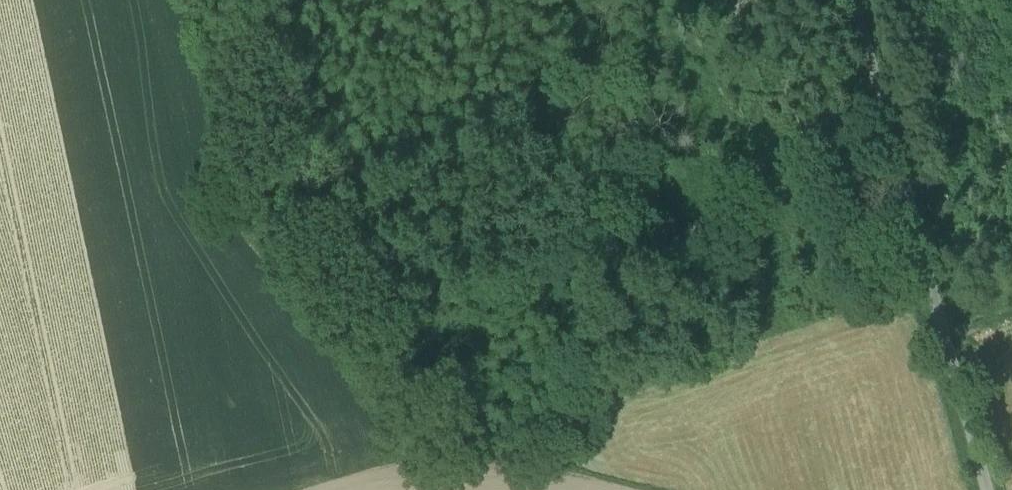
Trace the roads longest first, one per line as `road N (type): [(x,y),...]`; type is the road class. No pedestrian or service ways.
road 1 (unclassified): [(985,489),(850,0)]

